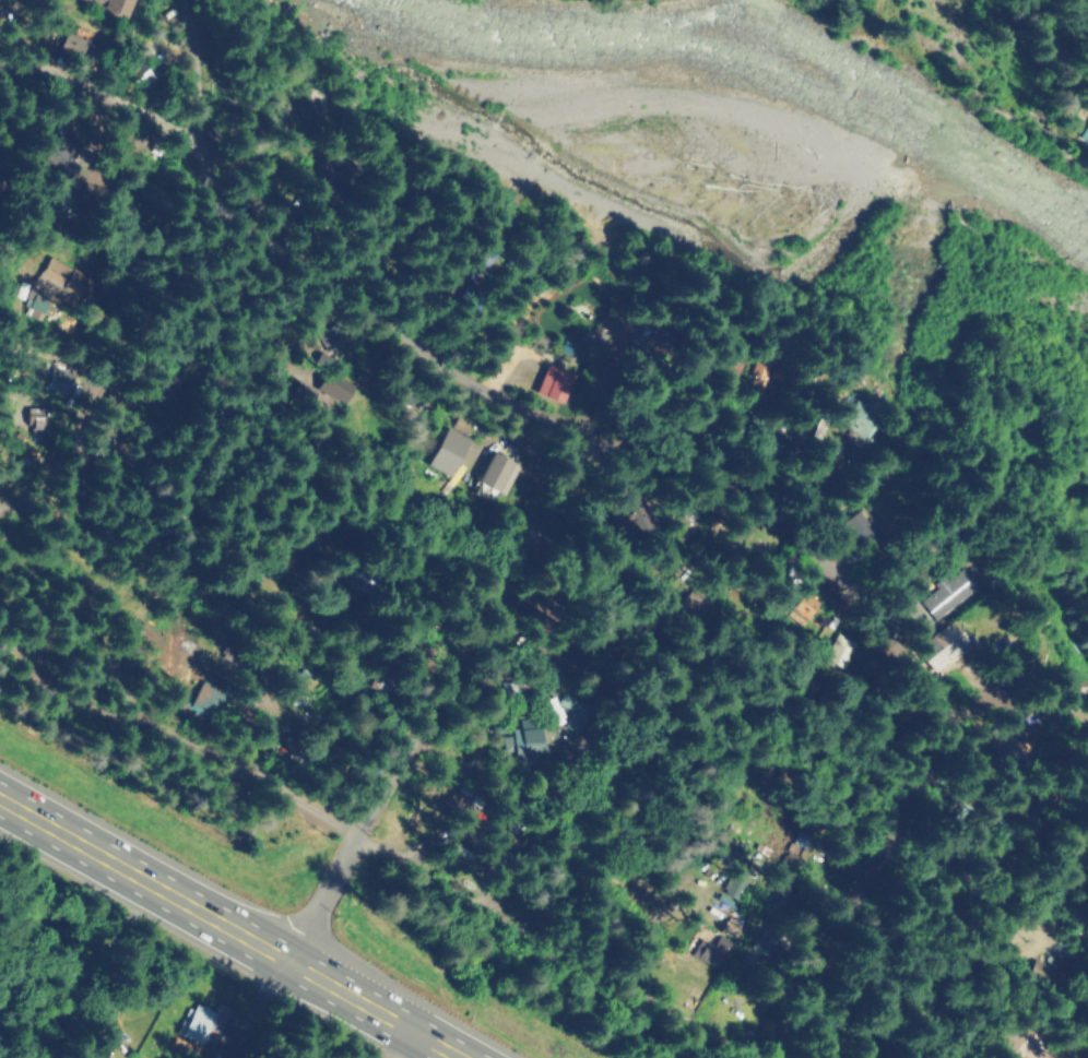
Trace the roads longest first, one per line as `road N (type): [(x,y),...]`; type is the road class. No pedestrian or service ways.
road 1 (residential): [(944,732),(942,710),(841,581),(743,490),(586,440),(434,360),(211,201),(192,142),(174,0)]
road 2 (residential): [(761,1057),(188,738),(84,709),(0,655)]
road 3 (residential): [(233,1057),(586,440)]
road 4 (trunk): [(461,1057),(0,799)]
road 5 (residential): [(188,738),(434,360)]
road 6 (residential): [(0,516),(35,491),(113,346),(211,201)]
road 7 (residential): [(769,1057),(944,732)]
road 8 (residential): [(494,907),(659,608)]
road 9 (residential): [(627,983),(691,847),(783,693)]
road 10 (residential): [(192,142),(38,70),(0,72)]
road 11 (residential): [(84,709),(174,592)]

